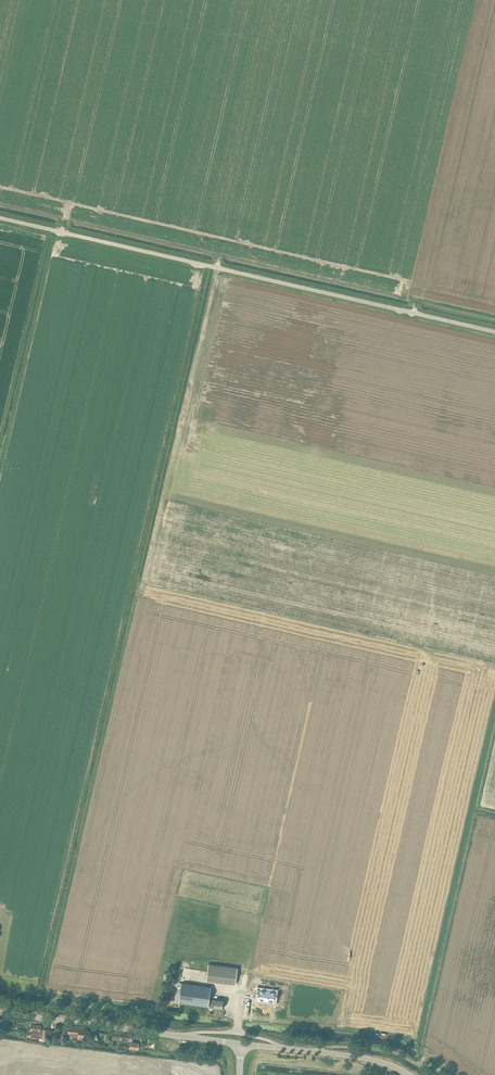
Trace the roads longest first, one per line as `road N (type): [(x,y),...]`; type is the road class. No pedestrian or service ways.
road 1 (unclassified): [(494,332),(0,218)]
road 2 (secondary): [(241,1044),(0,1013)]
road 3 (track): [(0,1040),(217,1067)]
road 4 (secondary): [(409,1074),(365,1058),(241,1044)]

